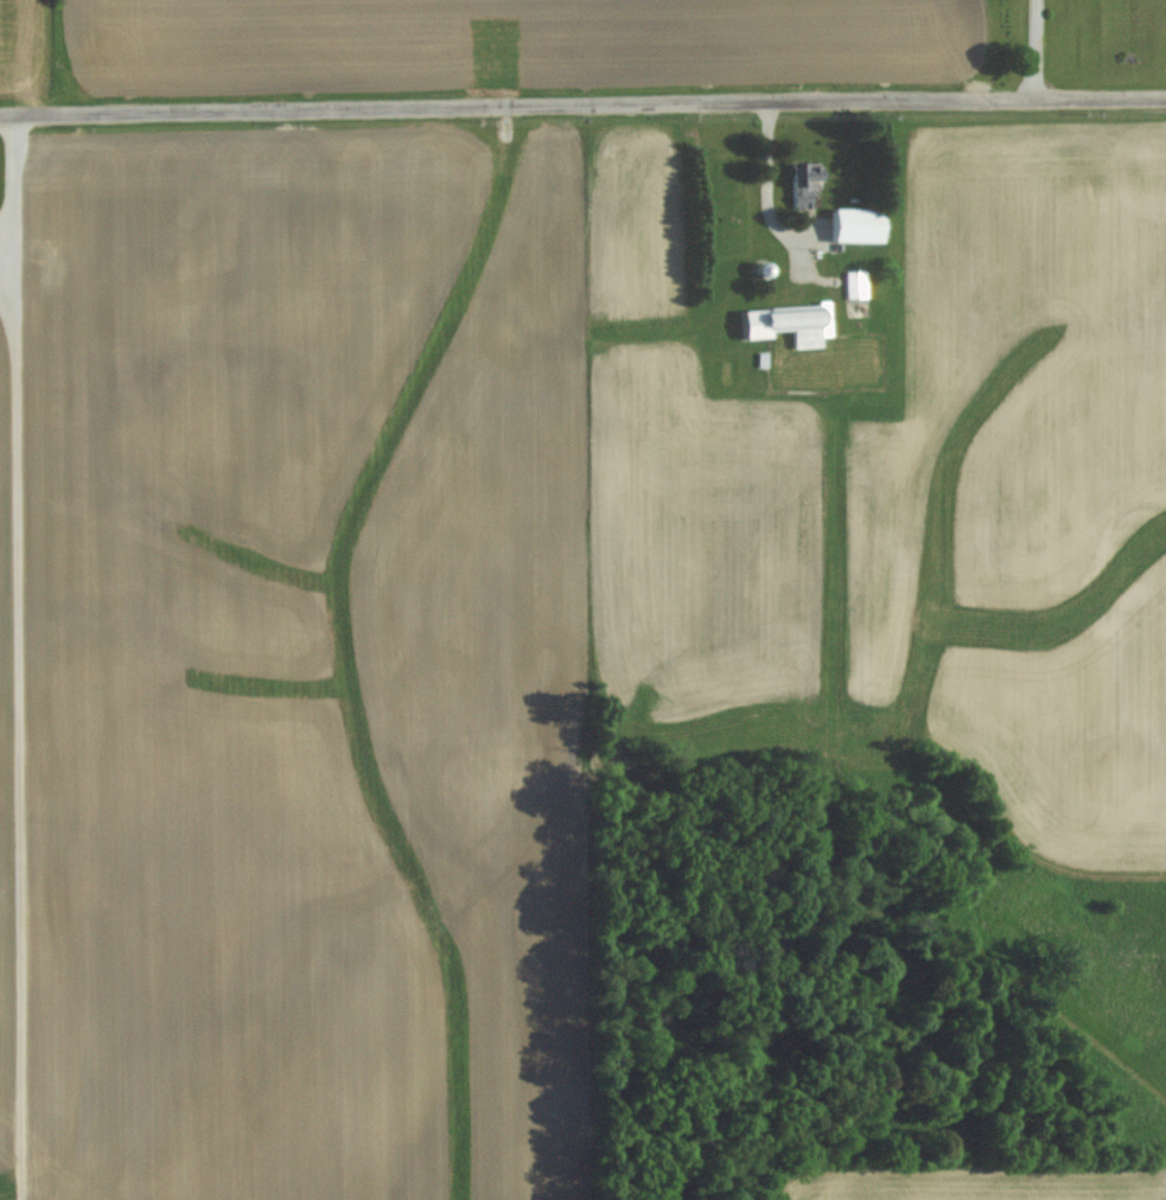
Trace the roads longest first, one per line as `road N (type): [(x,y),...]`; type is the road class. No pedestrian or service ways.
road 1 (residential): [(0,113),(1165,100)]

